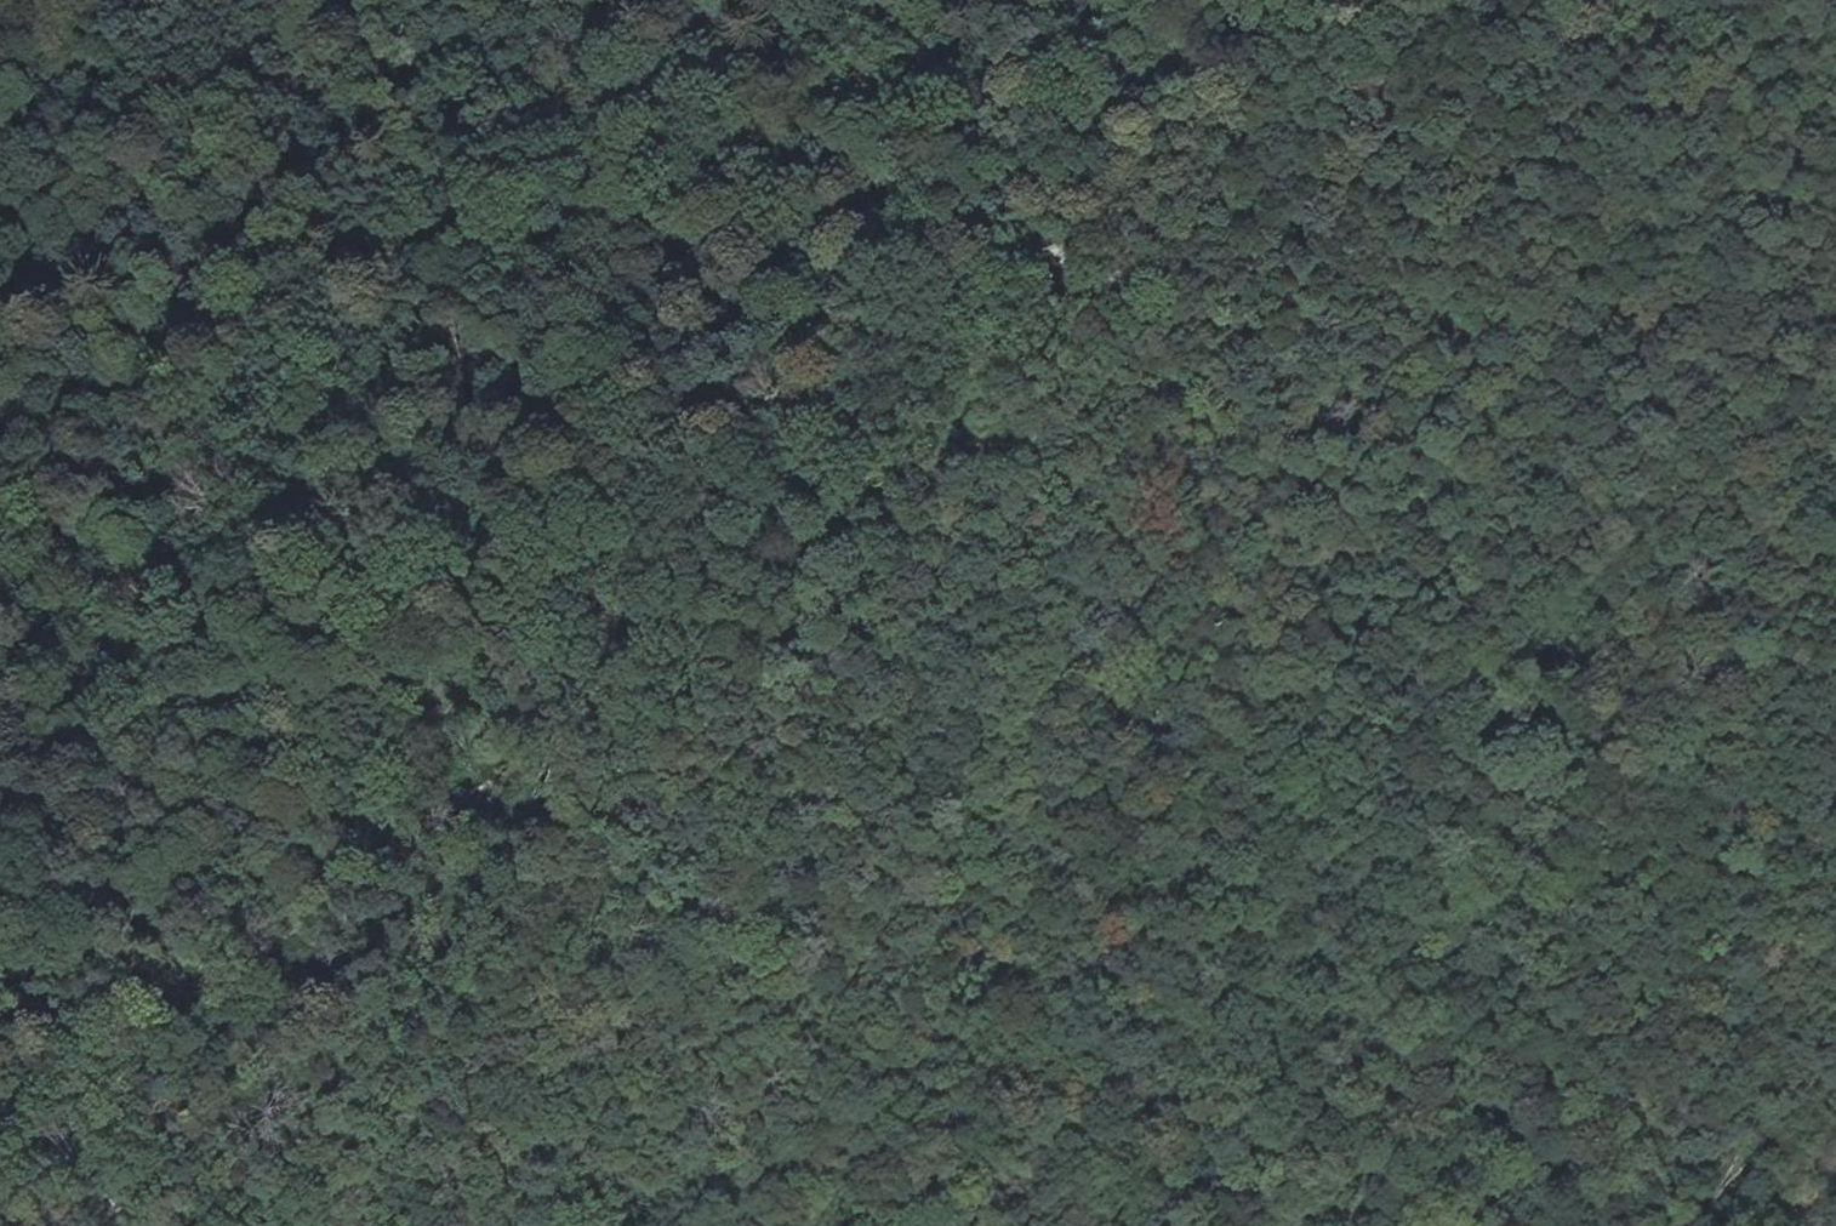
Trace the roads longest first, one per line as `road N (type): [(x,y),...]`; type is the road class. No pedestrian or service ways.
road 1 (track): [(0,463),(121,358),(197,260),(291,182),(400,107),(494,0)]

